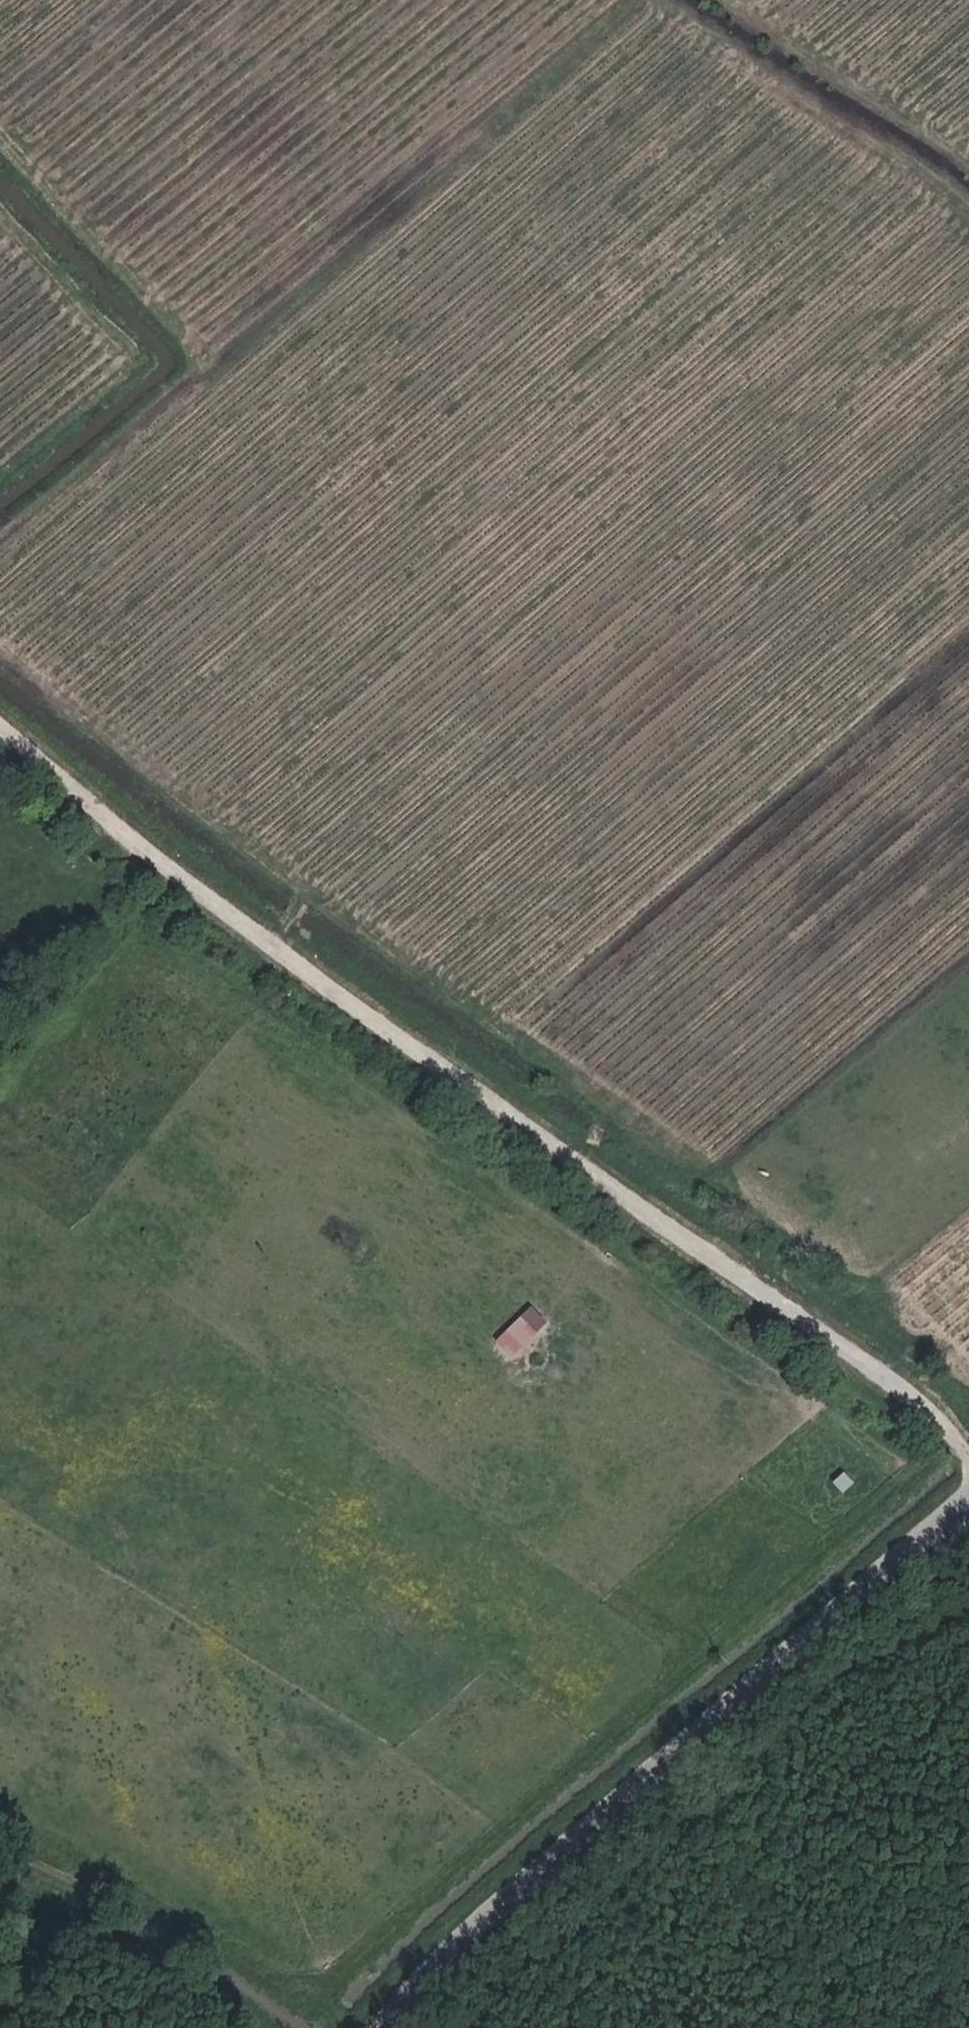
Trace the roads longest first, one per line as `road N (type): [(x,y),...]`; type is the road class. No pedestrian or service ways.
road 1 (track): [(0,723),(50,772),(578,1154),(932,1394),(968,1444)]
road 2 (unclassified): [(968,1506),(381,2027)]

